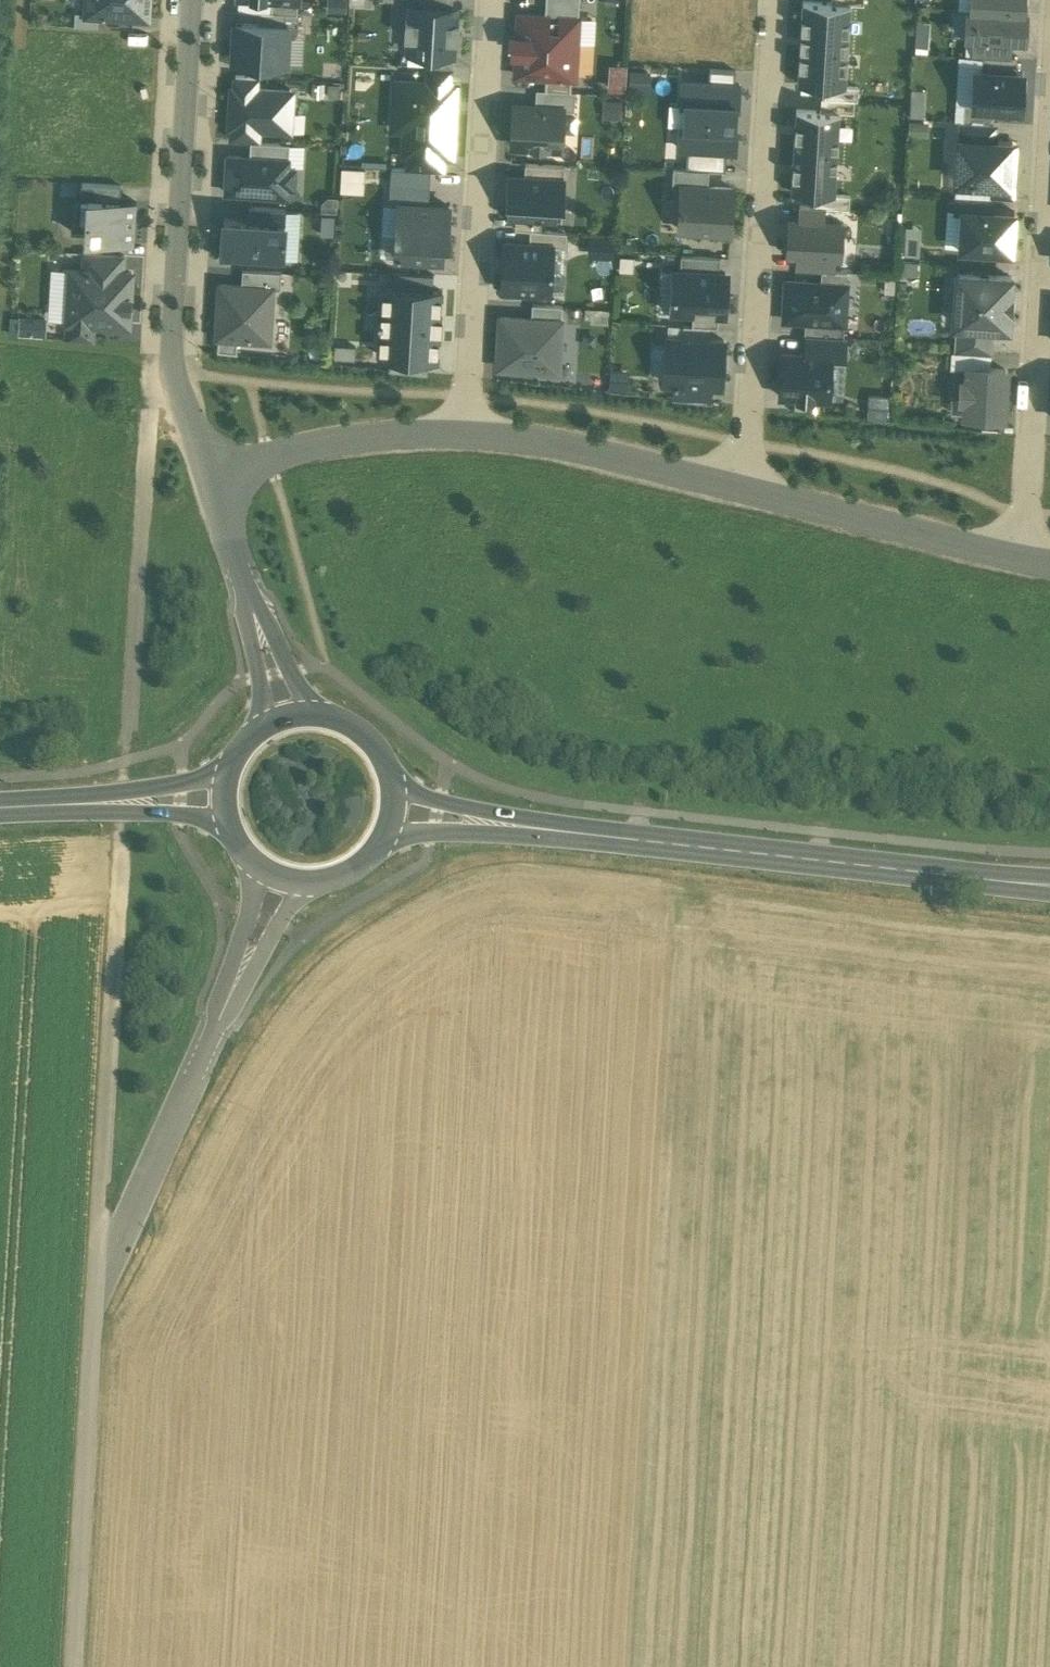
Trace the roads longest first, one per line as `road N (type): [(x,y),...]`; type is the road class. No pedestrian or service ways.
road 1 (secondary): [(1049,887),(394,812)]
road 2 (unclassified): [(193,0),(166,375),(193,439),(228,486)]
road 3 (residential): [(746,498),(768,0)]
road 4 (track): [(99,1284),(127,804)]
road 5 (unclassified): [(282,884),(99,1284)]
road 6 (residential): [(466,439),(491,0)]
road 7 (residential): [(1049,130),(1025,561)]
road 8 (track): [(127,763),(150,411),(166,375)]
road 9 (track): [(99,1284),(75,1666)]
road 10 (residential): [(466,439),(585,455),(746,498)]
road 11 (residential): [(746,498),(1025,561)]
road 12 (residential): [(228,486),(271,460),(320,445),(466,439)]
road 13 (unclassified): [(228,486),(233,555),(288,723)]
road 14 (secondary): [(225,803),(0,808)]
road 15 (secondary): [(394,812),(375,750),(334,723),(288,723)]
road 16 (secondary): [(282,884),(310,889),(347,880),(382,848),(394,812)]

